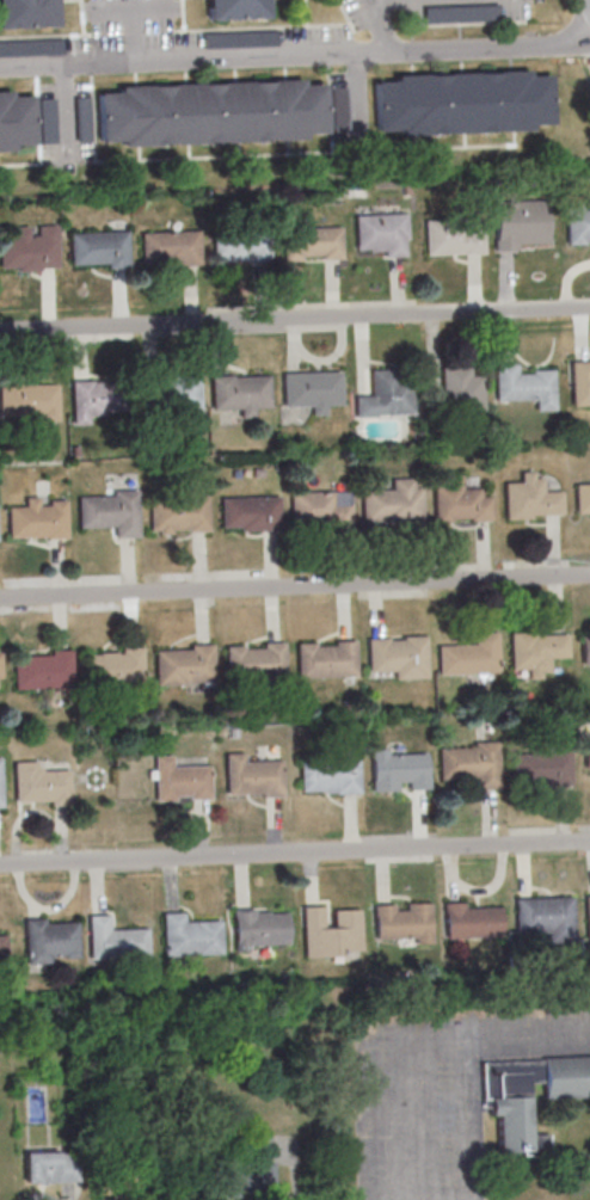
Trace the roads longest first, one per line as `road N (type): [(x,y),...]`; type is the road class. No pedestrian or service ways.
road 1 (residential): [(589,42),(0,68)]
road 2 (residential): [(589,575),(0,599)]
road 3 (residential): [(589,841),(0,865)]
road 4 (residential): [(589,306),(0,330)]

